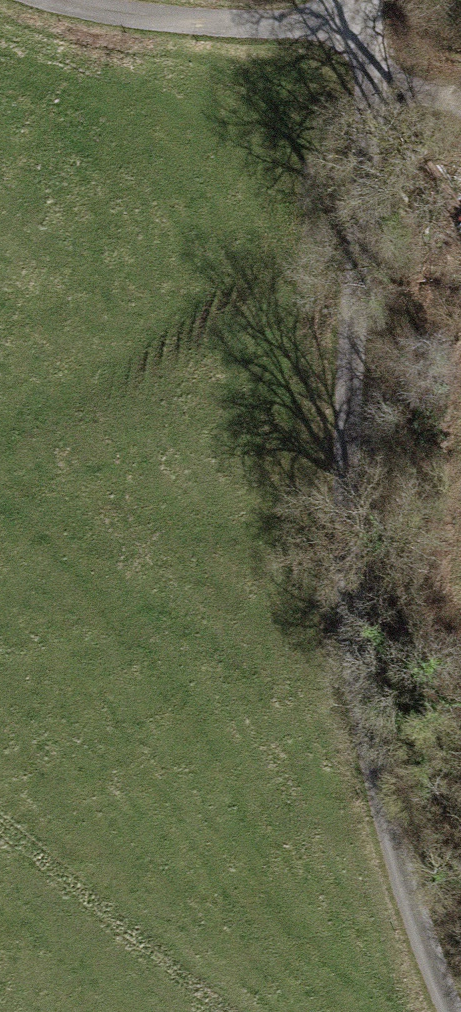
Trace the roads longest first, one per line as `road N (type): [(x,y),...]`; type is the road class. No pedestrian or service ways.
road 1 (track): [(452,1011),(393,825),(351,580),(349,467),(368,77)]
road 2 (track): [(58,0),(181,21),(370,26)]
road 3 (track): [(0,817),(236,1011)]

